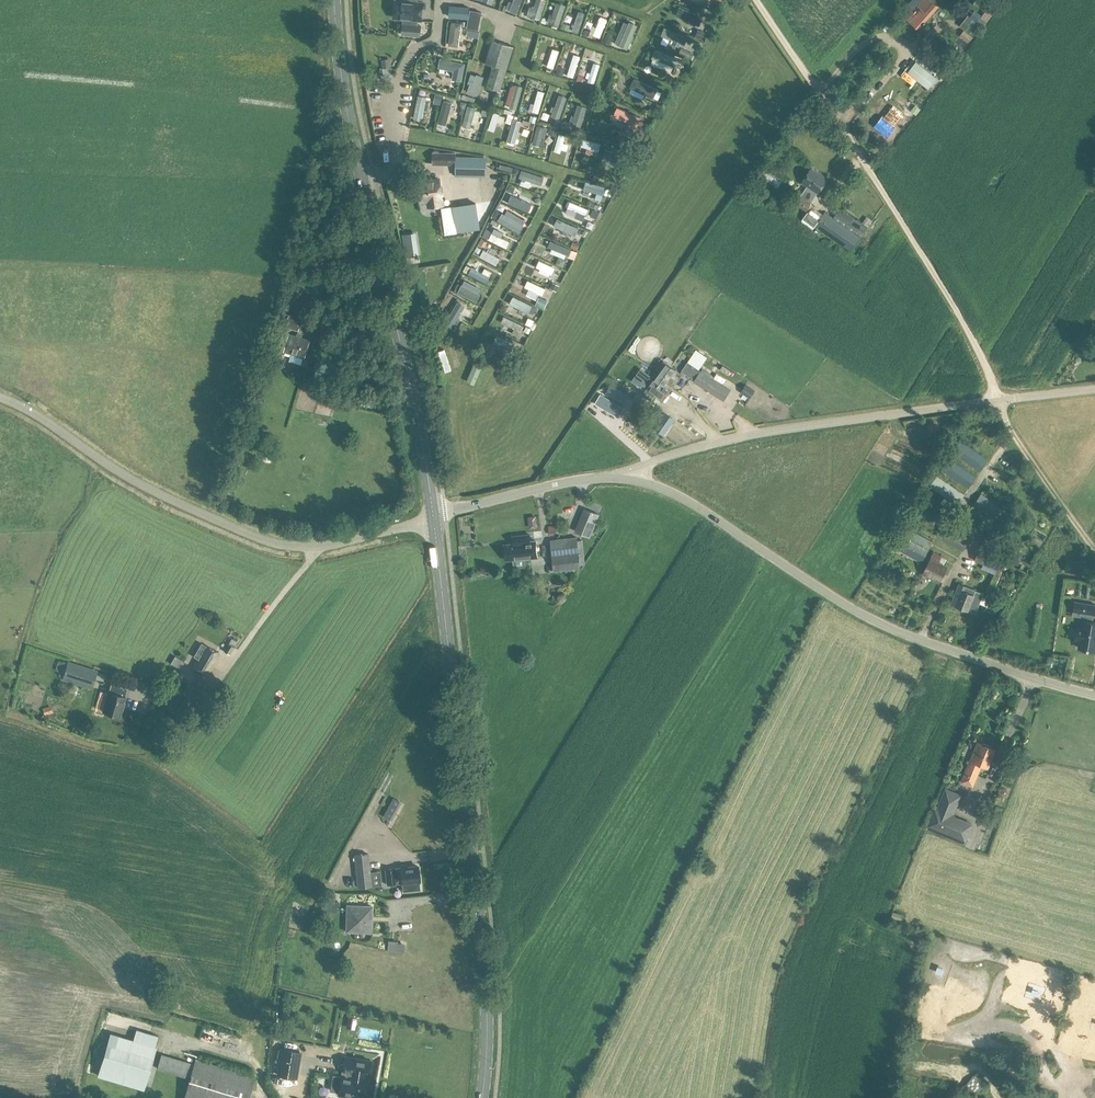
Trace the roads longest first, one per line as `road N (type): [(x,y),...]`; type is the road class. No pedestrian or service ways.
road 1 (primary): [(484,1097),(488,962),(434,520)]
road 2 (primary): [(434,520),(340,0)]
road 3 (unclassified): [(1094,695),(863,615),(704,510),(622,477)]
road 4 (unclassified): [(434,520),(320,549),(249,538),(0,403)]
road 5 (track): [(1000,400),(930,263),(756,0)]
road 6 (unclassified): [(622,477),(723,441),(1000,400)]
road 7 (unclassified): [(434,520),(622,477)]
road 8 (track): [(1009,424),(1094,549)]

